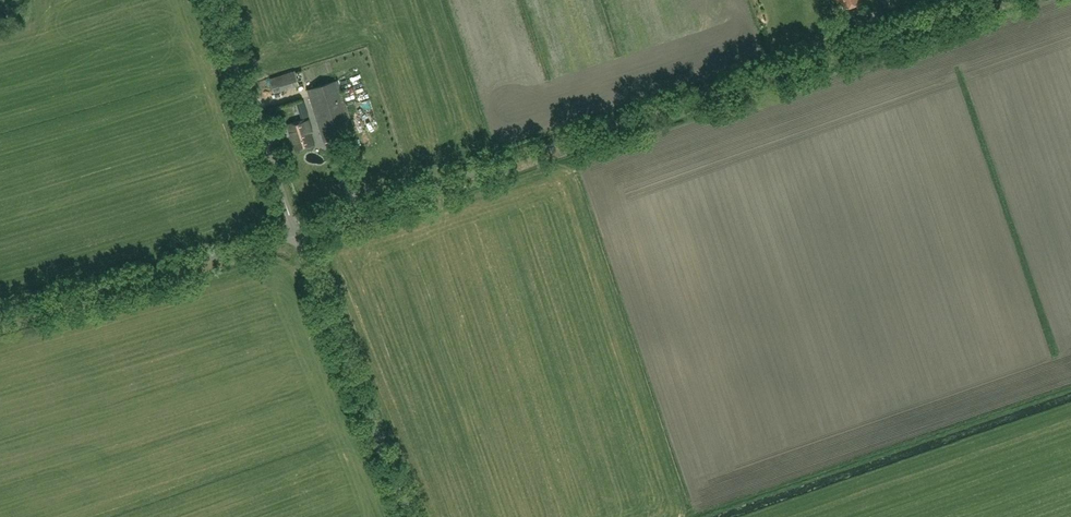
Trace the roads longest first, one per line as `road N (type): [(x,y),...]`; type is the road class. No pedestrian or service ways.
road 1 (unclassified): [(290,226),(975,0)]
road 2 (unclassified): [(402,516),(290,226)]
road 3 (unclassified): [(0,320),(290,226)]
road 4 (unclassified): [(290,226),(215,0)]

